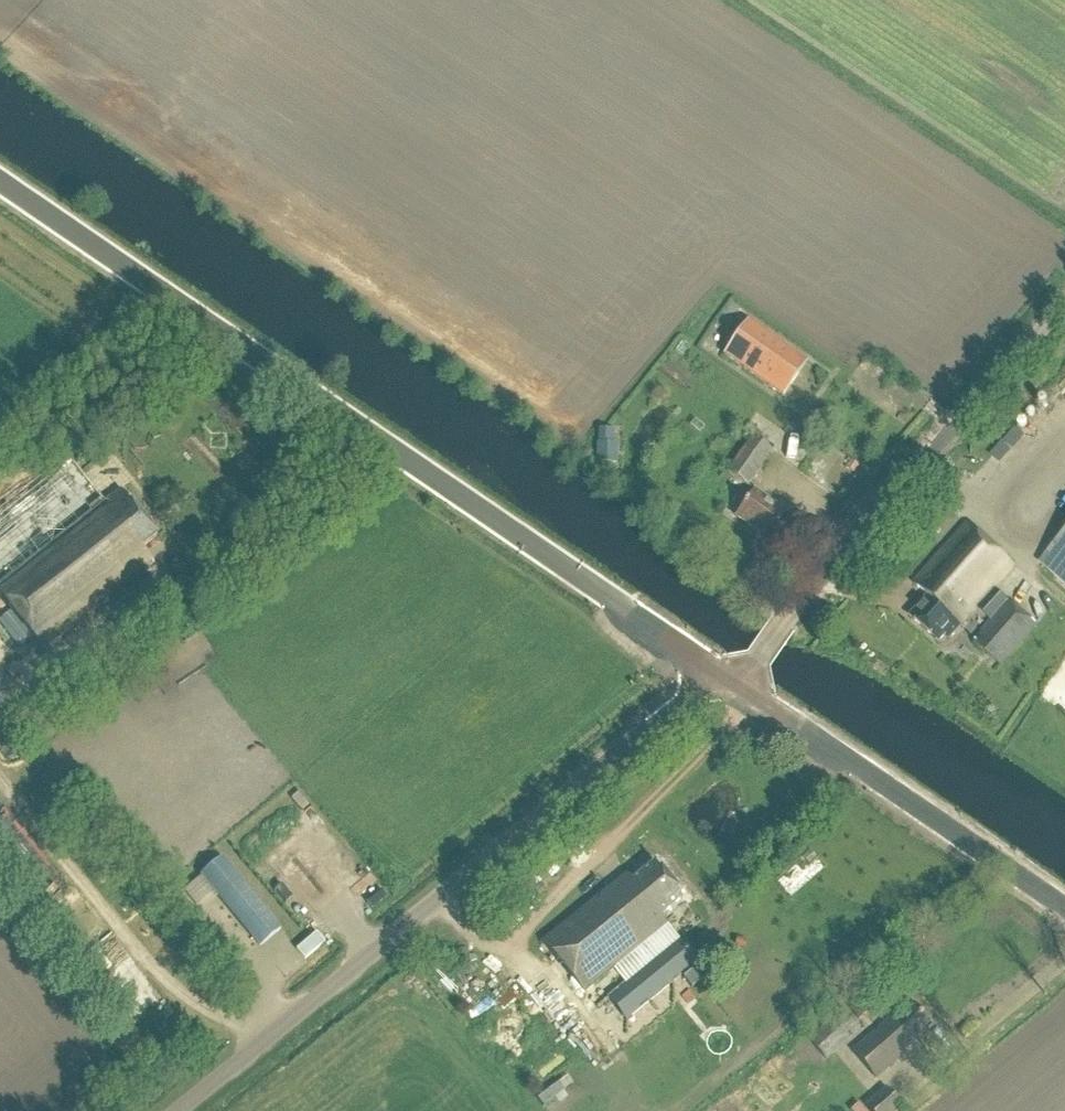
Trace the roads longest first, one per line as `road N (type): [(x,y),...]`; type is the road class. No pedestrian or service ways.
road 1 (tertiary): [(720,674),(0,183)]
road 2 (unclassified): [(181,1110),(720,674)]
road 3 (unclassified): [(738,687),(825,569),(1064,302)]
road 4 (tertiary): [(1064,908),(738,687)]

